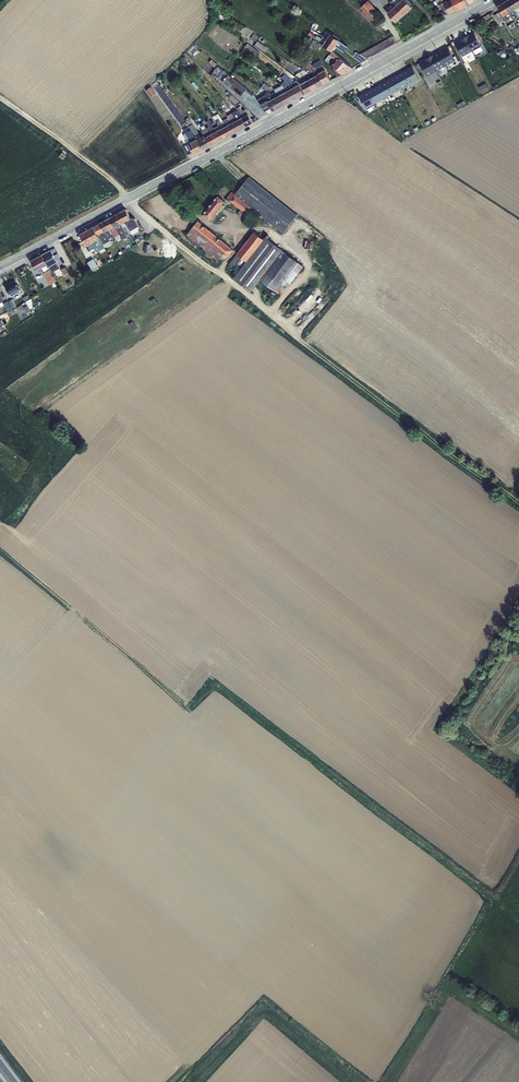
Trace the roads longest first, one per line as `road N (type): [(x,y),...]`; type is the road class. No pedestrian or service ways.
road 1 (secondary): [(494,0),(0,267)]
road 2 (track): [(302,343),(518,504)]

